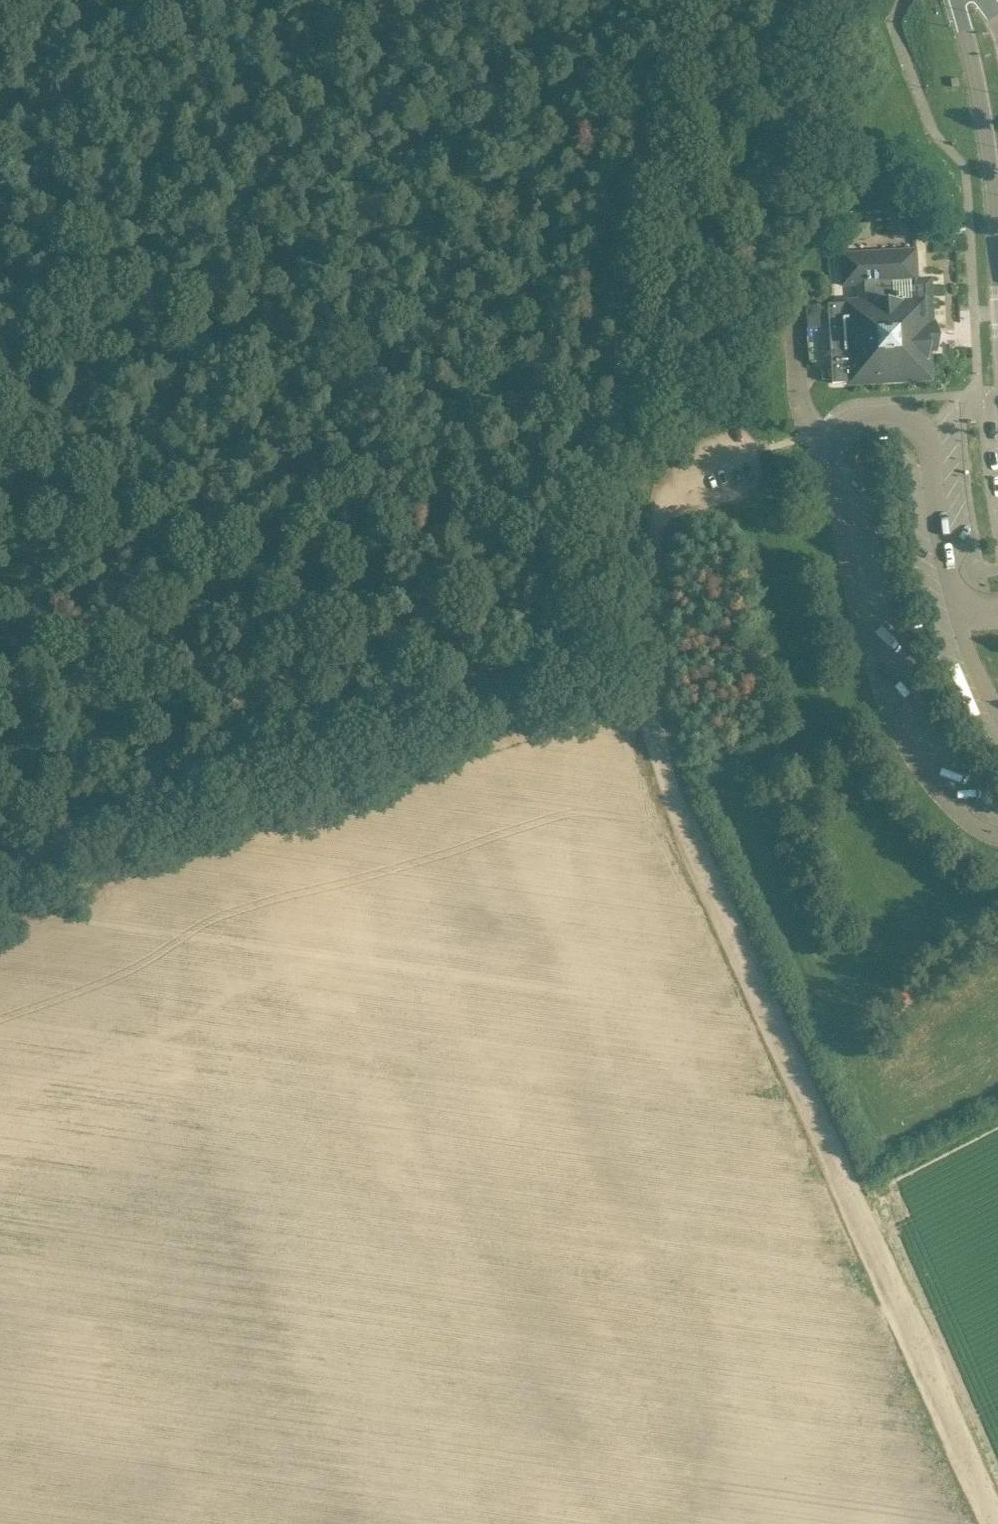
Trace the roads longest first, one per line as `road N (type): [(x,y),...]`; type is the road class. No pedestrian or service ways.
road 1 (track): [(994,1523),(666,760),(652,661)]
road 2 (track): [(0,889),(652,661)]
road 3 (track): [(652,661),(650,606),(670,491)]

